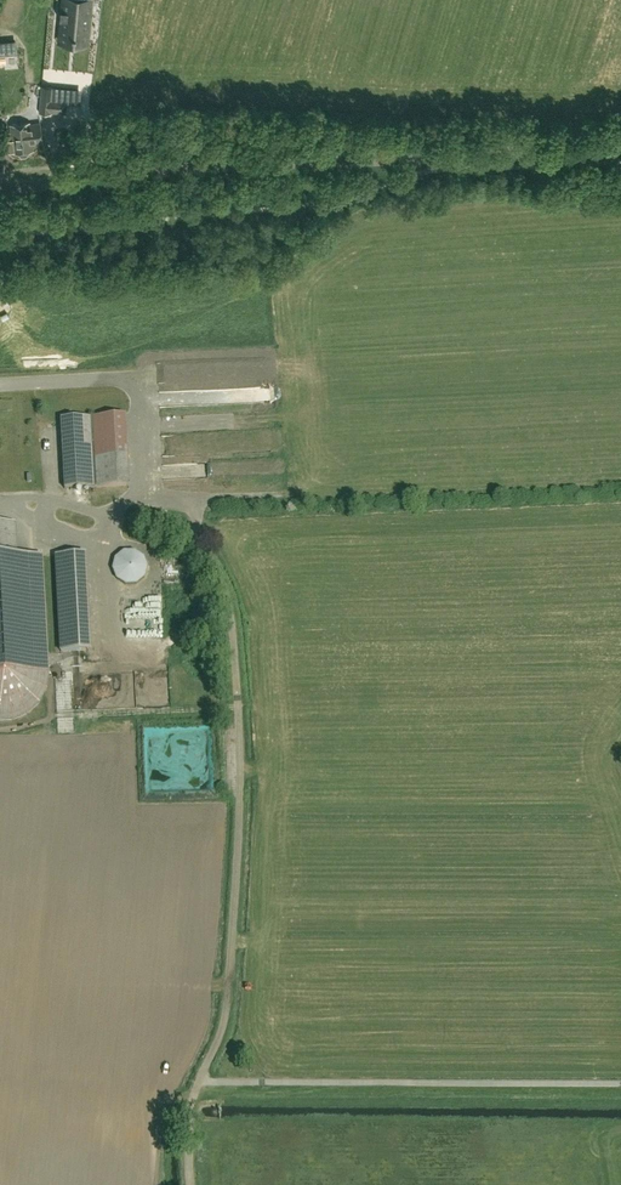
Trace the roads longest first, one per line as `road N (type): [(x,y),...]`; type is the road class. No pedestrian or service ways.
road 1 (tertiary): [(620,149),(158,170),(0,188)]
road 2 (track): [(197,1081),(620,1084)]

